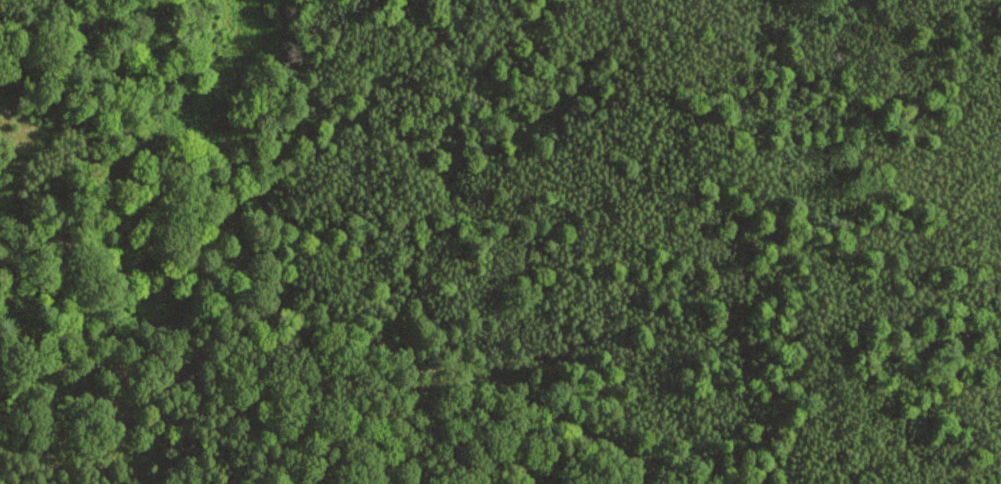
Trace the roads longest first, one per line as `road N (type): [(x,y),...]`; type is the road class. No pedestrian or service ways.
road 1 (track): [(291,0),(266,111),(264,219),(269,265),(288,307),(387,339),(648,463),(740,483)]
road 2 (track): [(0,437),(23,442),(59,432),(220,332),(288,307)]
road 3 (track): [(199,483),(192,462),(203,374),(197,346)]

